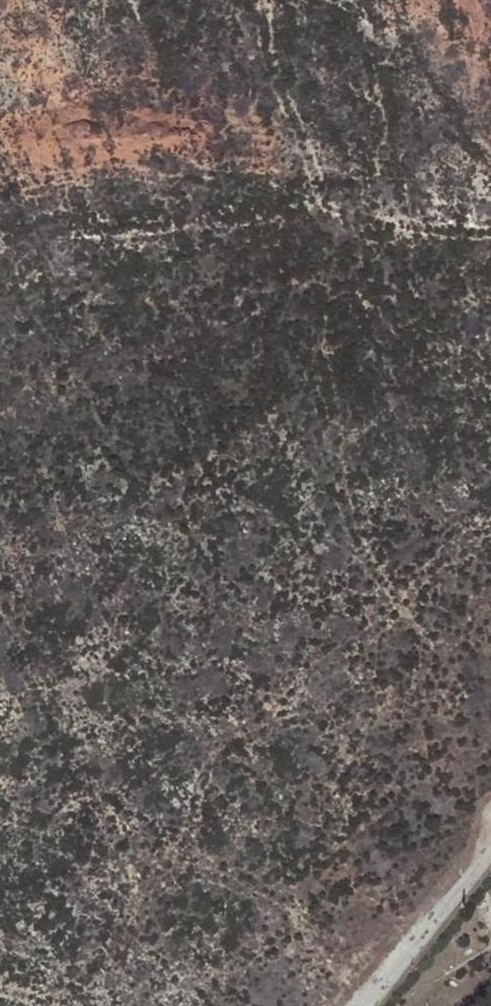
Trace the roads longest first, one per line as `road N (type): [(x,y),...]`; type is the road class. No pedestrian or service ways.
road 1 (residential): [(362,1005),(490,852)]

